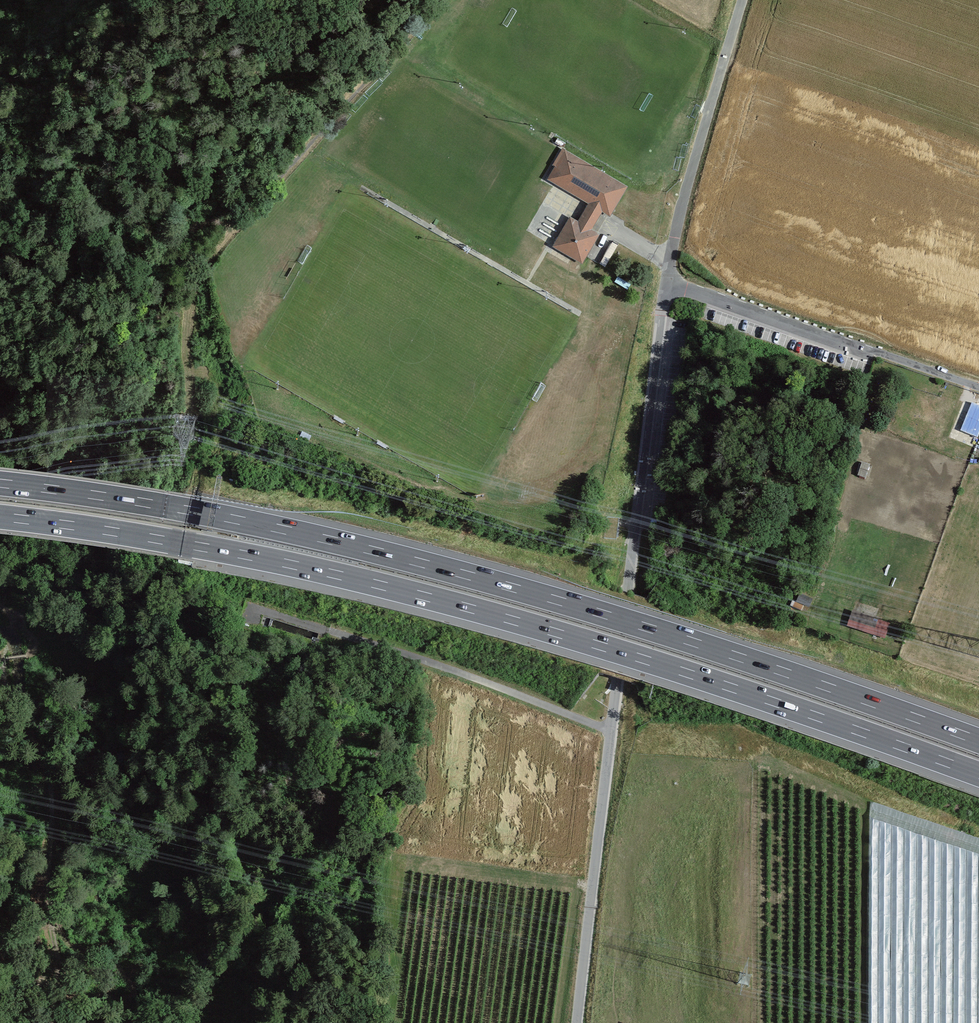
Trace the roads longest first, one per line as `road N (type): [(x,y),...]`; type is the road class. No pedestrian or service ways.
road 1 (motorway): [(978,741),(471,576),(239,520),(0,483)]
road 2 (motorway): [(0,517),(232,553),(462,606),(978,774)]
road 3 (unclassified): [(611,731),(667,281)]
road 4 (track): [(442,0),(212,252)]
road 5 (unclassified): [(667,281),(978,389)]
road 6 (residential): [(577,1022),(611,731)]
road 7 (unclassified): [(667,281),(742,0)]
road 8 (track): [(16,670),(10,680),(54,818),(48,891)]
road 9 (track): [(49,1022),(48,891)]

